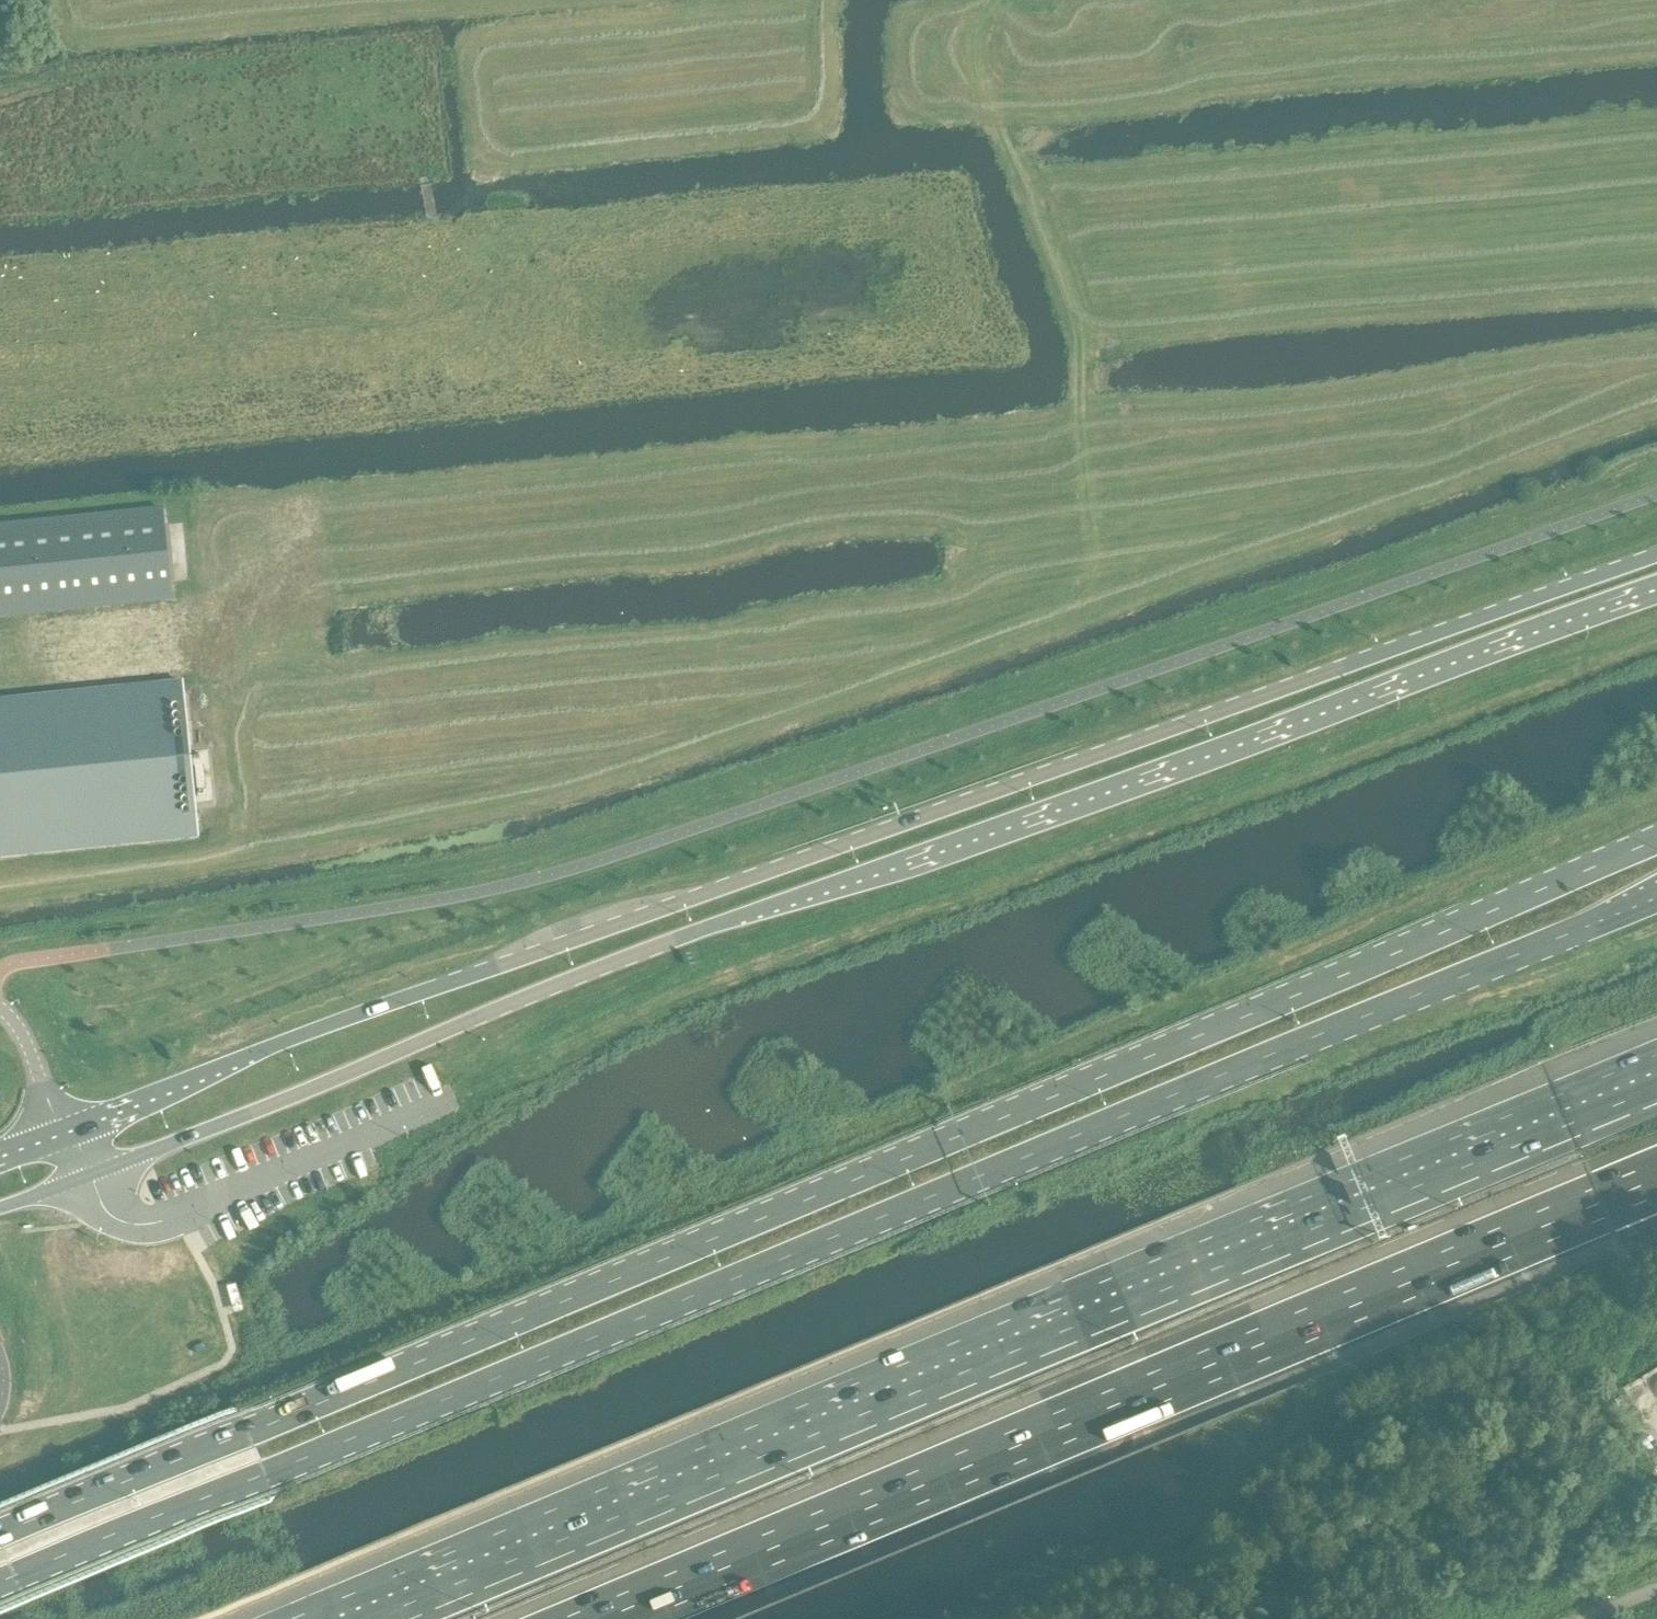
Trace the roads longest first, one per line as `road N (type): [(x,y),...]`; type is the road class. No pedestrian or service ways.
road 1 (primary): [(1656,840),(0,1545)]
road 2 (primary): [(0,1593),(1656,898)]
road 3 (primary): [(1656,555),(324,1026),(63,1135)]
road 4 (primary): [(90,1175),(674,940),(1656,581)]
road 5 (motorway): [(1656,1088),(373,1618)]
road 6 (motorway): [(604,1618),(1656,1180)]
road 7 (unclassified): [(0,1009),(23,1037),(63,1135)]

